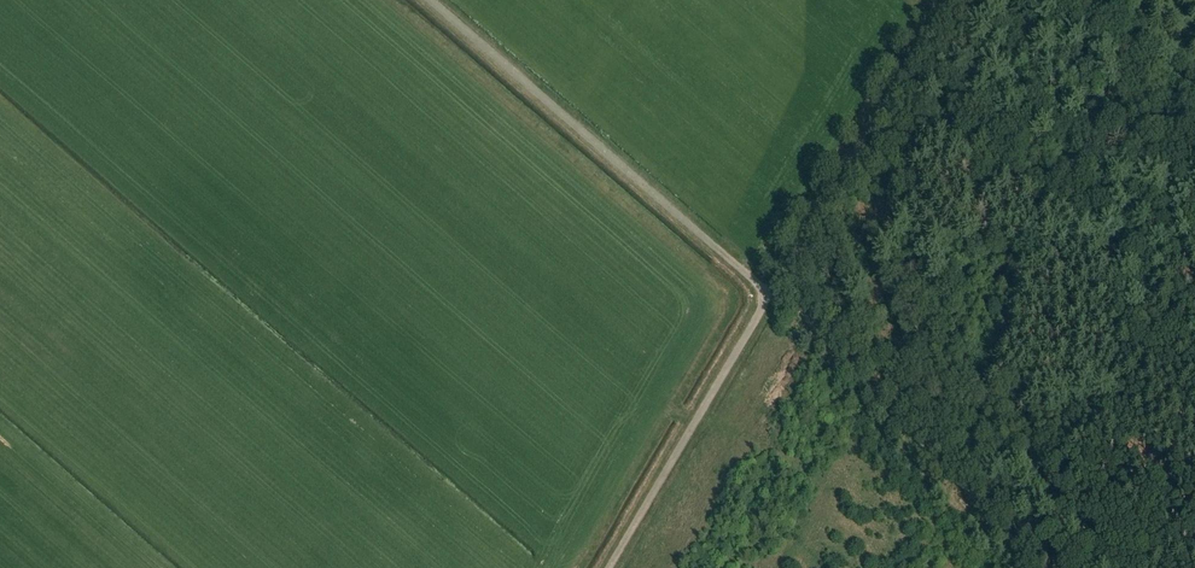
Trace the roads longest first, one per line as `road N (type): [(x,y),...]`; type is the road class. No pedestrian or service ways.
road 1 (unclassified): [(430,0),(765,294),(609,567)]
road 2 (track): [(775,289),(1038,567)]
road 3 (track): [(775,289),(946,5)]

